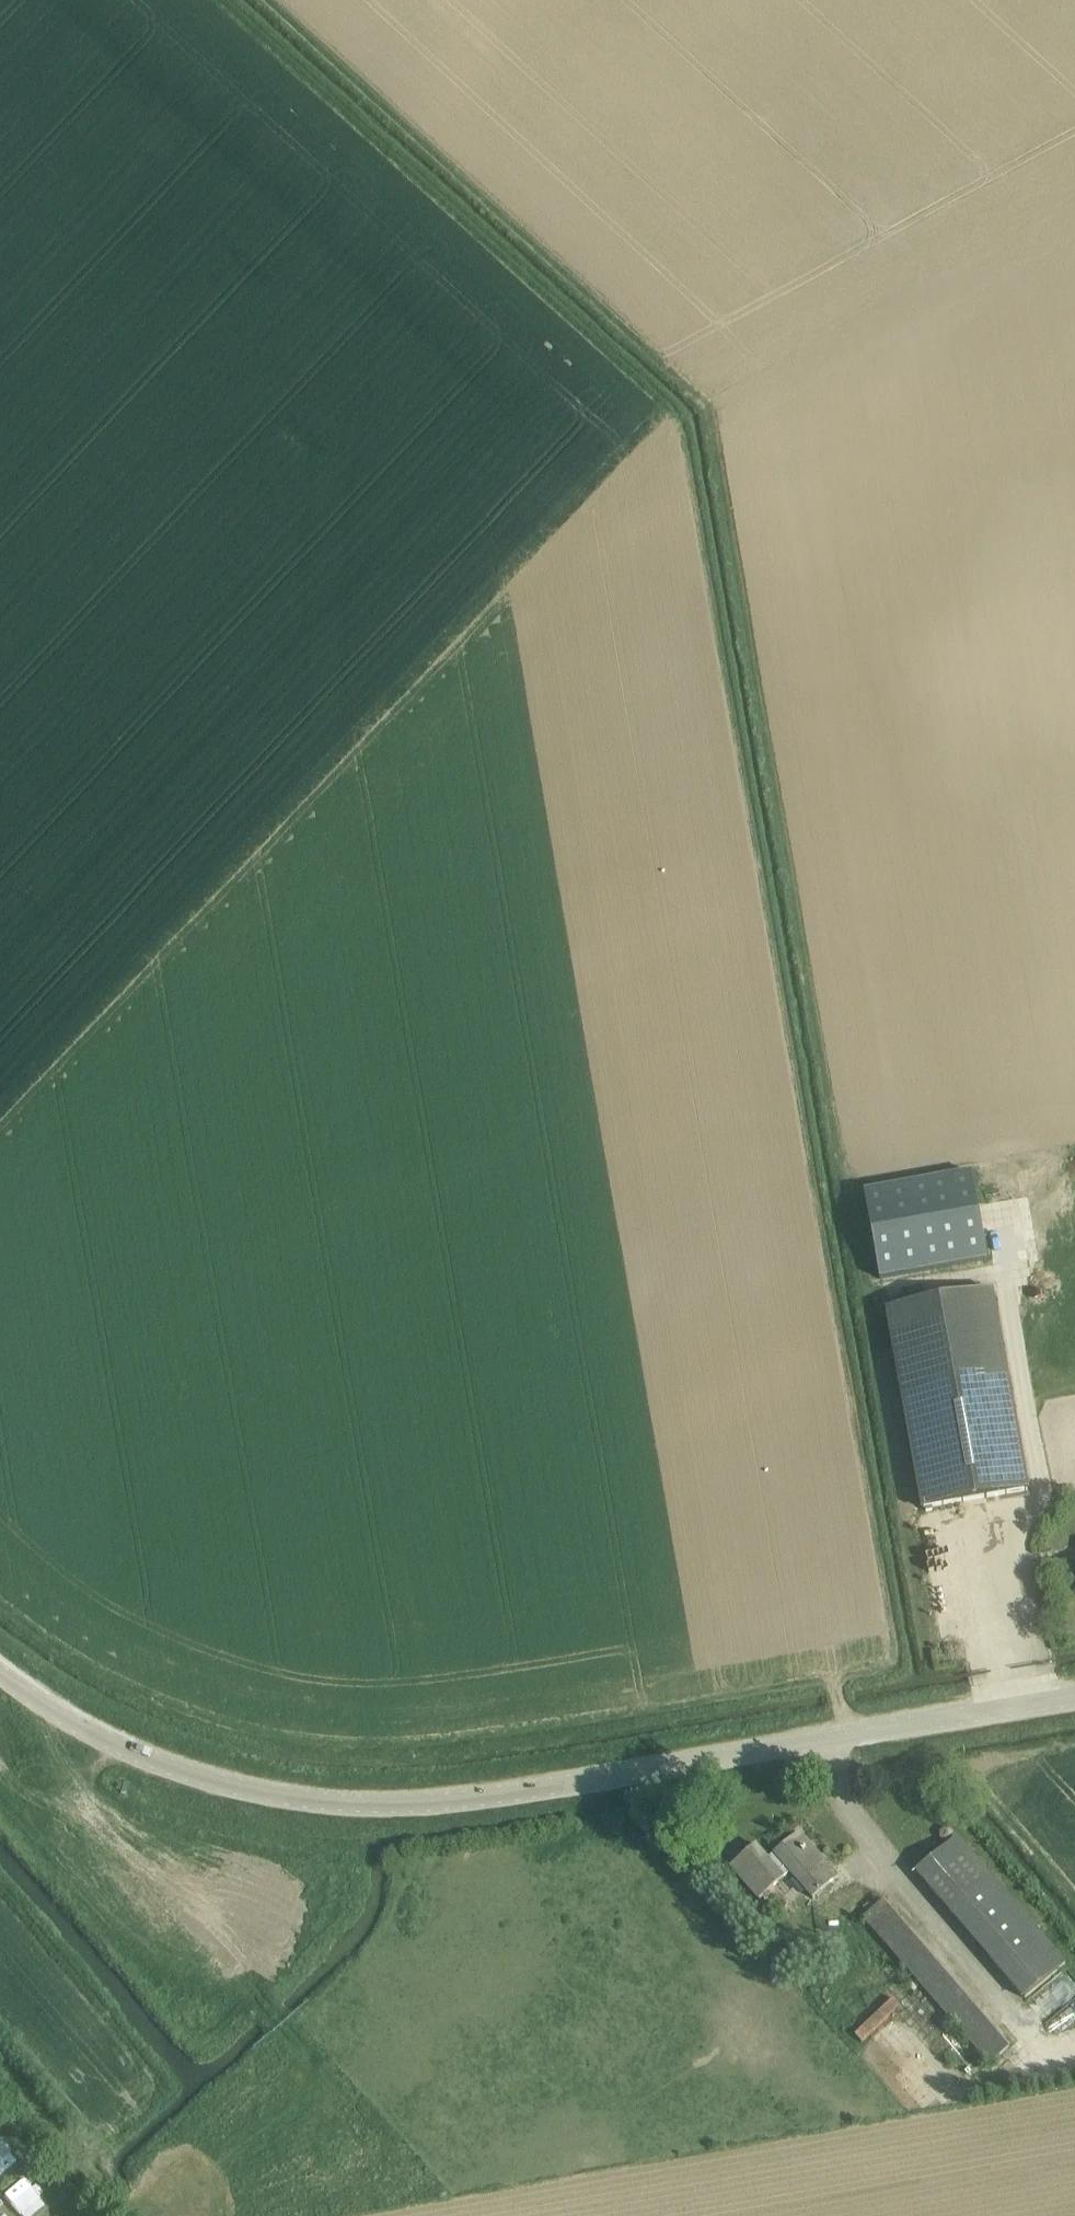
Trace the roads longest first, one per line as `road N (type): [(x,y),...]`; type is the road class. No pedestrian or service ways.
road 1 (unclassified): [(1074,1700),(562,1791),(398,1810),(277,1804),(208,1784),(148,1764),(0,1681)]

